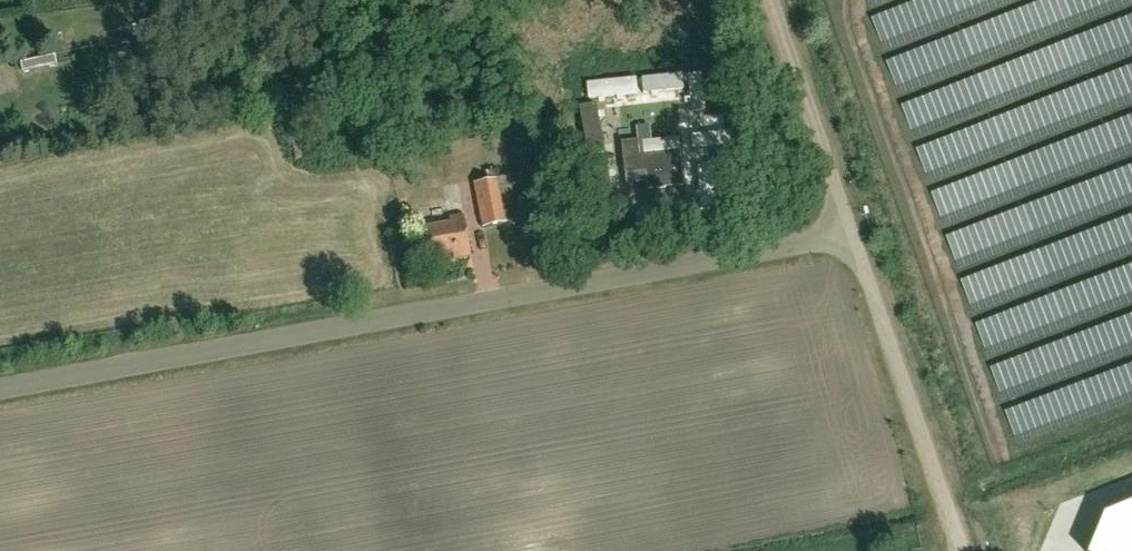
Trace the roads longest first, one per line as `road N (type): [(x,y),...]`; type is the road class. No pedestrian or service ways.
road 1 (unclassified): [(0,387),(849,231)]
road 2 (unclassified): [(963,550),(849,231)]
road 3 (unclassified): [(849,231),(771,0)]

